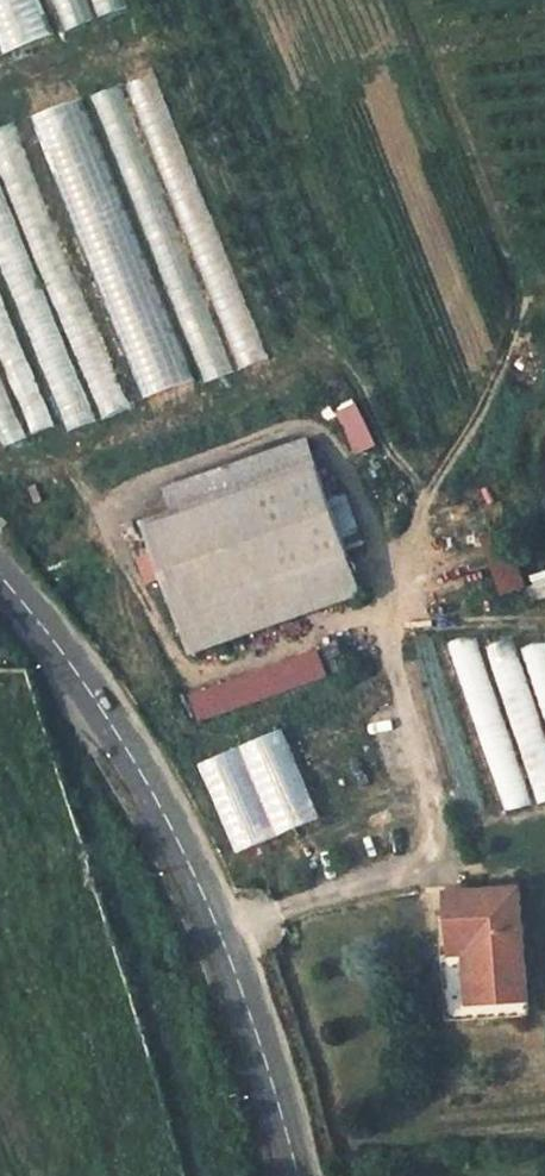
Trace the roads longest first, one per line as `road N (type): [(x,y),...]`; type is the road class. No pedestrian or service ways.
road 1 (tertiary): [(296,1175),(260,1046),(202,901),(122,748),(0,579)]

